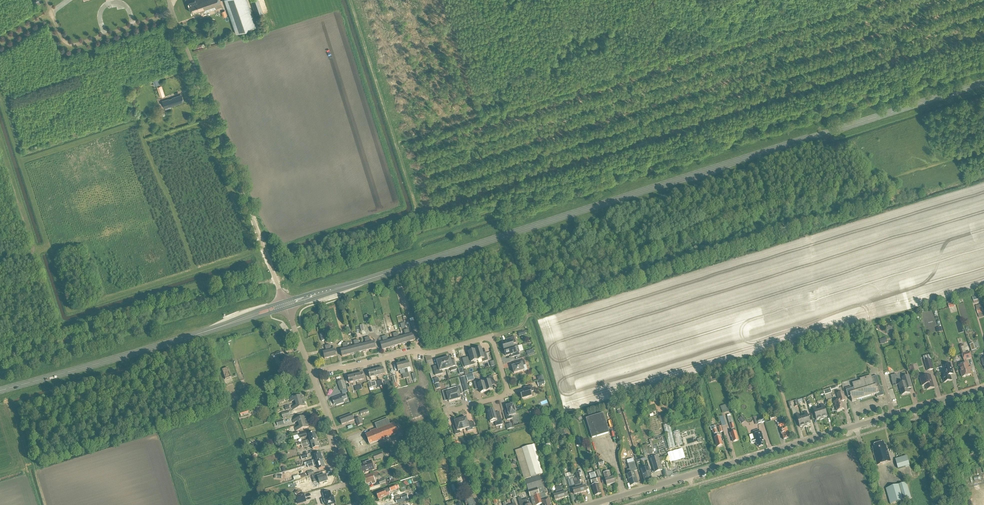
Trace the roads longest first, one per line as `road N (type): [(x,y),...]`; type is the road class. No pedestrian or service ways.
road 1 (track): [(275,278),(983,58)]
road 2 (primary): [(364,281),(983,82)]
road 3 (track): [(492,337),(521,327),(548,292),(650,249),(983,148)]
road 4 (tertiary): [(594,504),(983,389)]
road 5 (unclassified): [(285,302),(168,0)]
road 6 (residential): [(312,375),(492,337),(508,393),(448,413)]
road 7 (track): [(0,363),(275,278)]
road 8 (primary): [(0,391),(206,332)]
road 9 (unclassified): [(362,504),(337,457),(312,375)]

